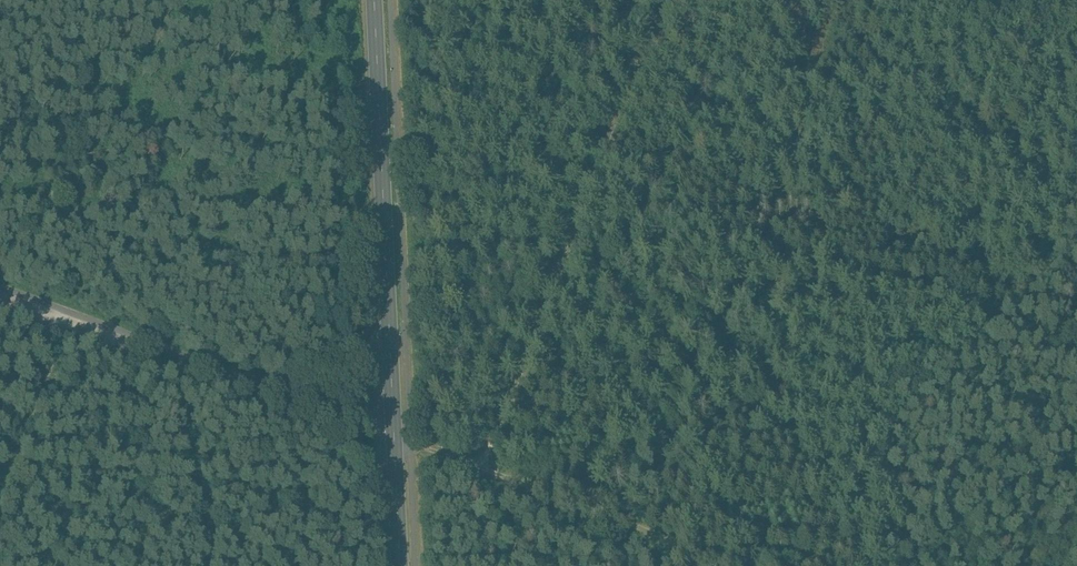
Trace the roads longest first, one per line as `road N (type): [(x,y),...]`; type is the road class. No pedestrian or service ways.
road 1 (primary): [(402,565),(376,0)]
road 2 (track): [(490,479),(677,0)]
road 3 (track): [(410,450),(0,297)]
road 4 (track): [(718,565),(490,479)]

